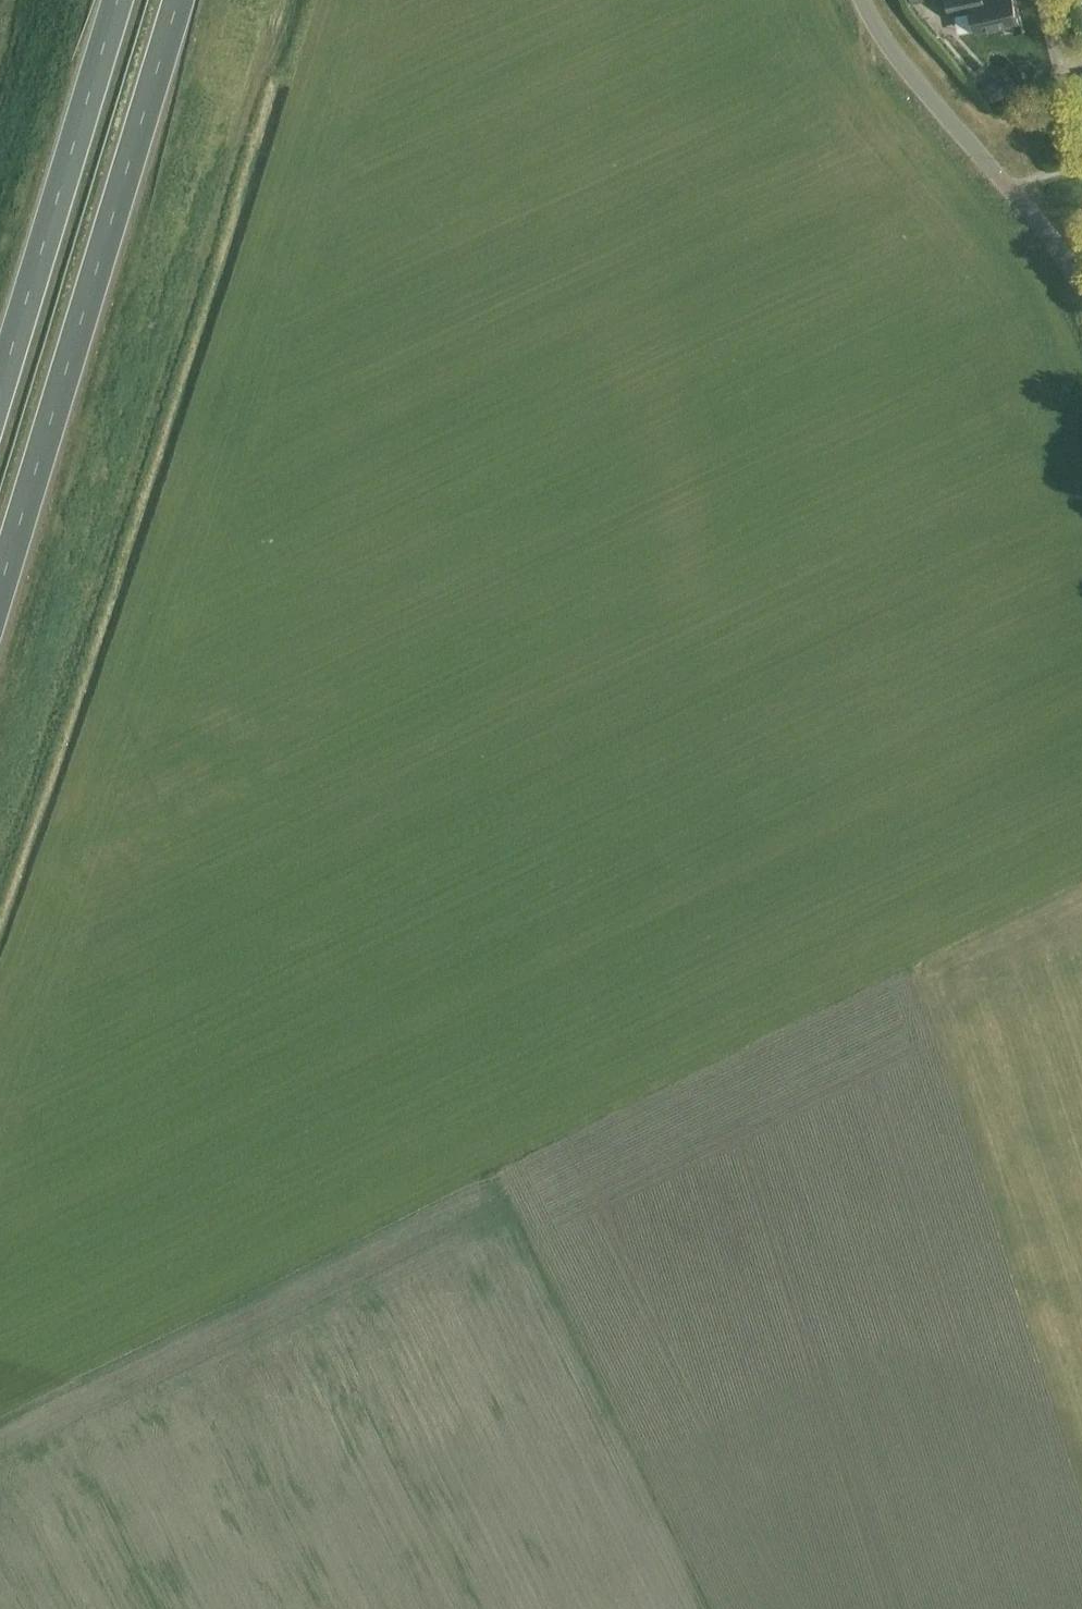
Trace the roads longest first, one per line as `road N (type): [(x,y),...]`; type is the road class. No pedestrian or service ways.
road 1 (trunk): [(0,594),(185,0)]
road 2 (trunk): [(119,0),(0,390)]
road 3 (unclassified): [(1081,292),(1050,240),(874,31),(861,0)]

